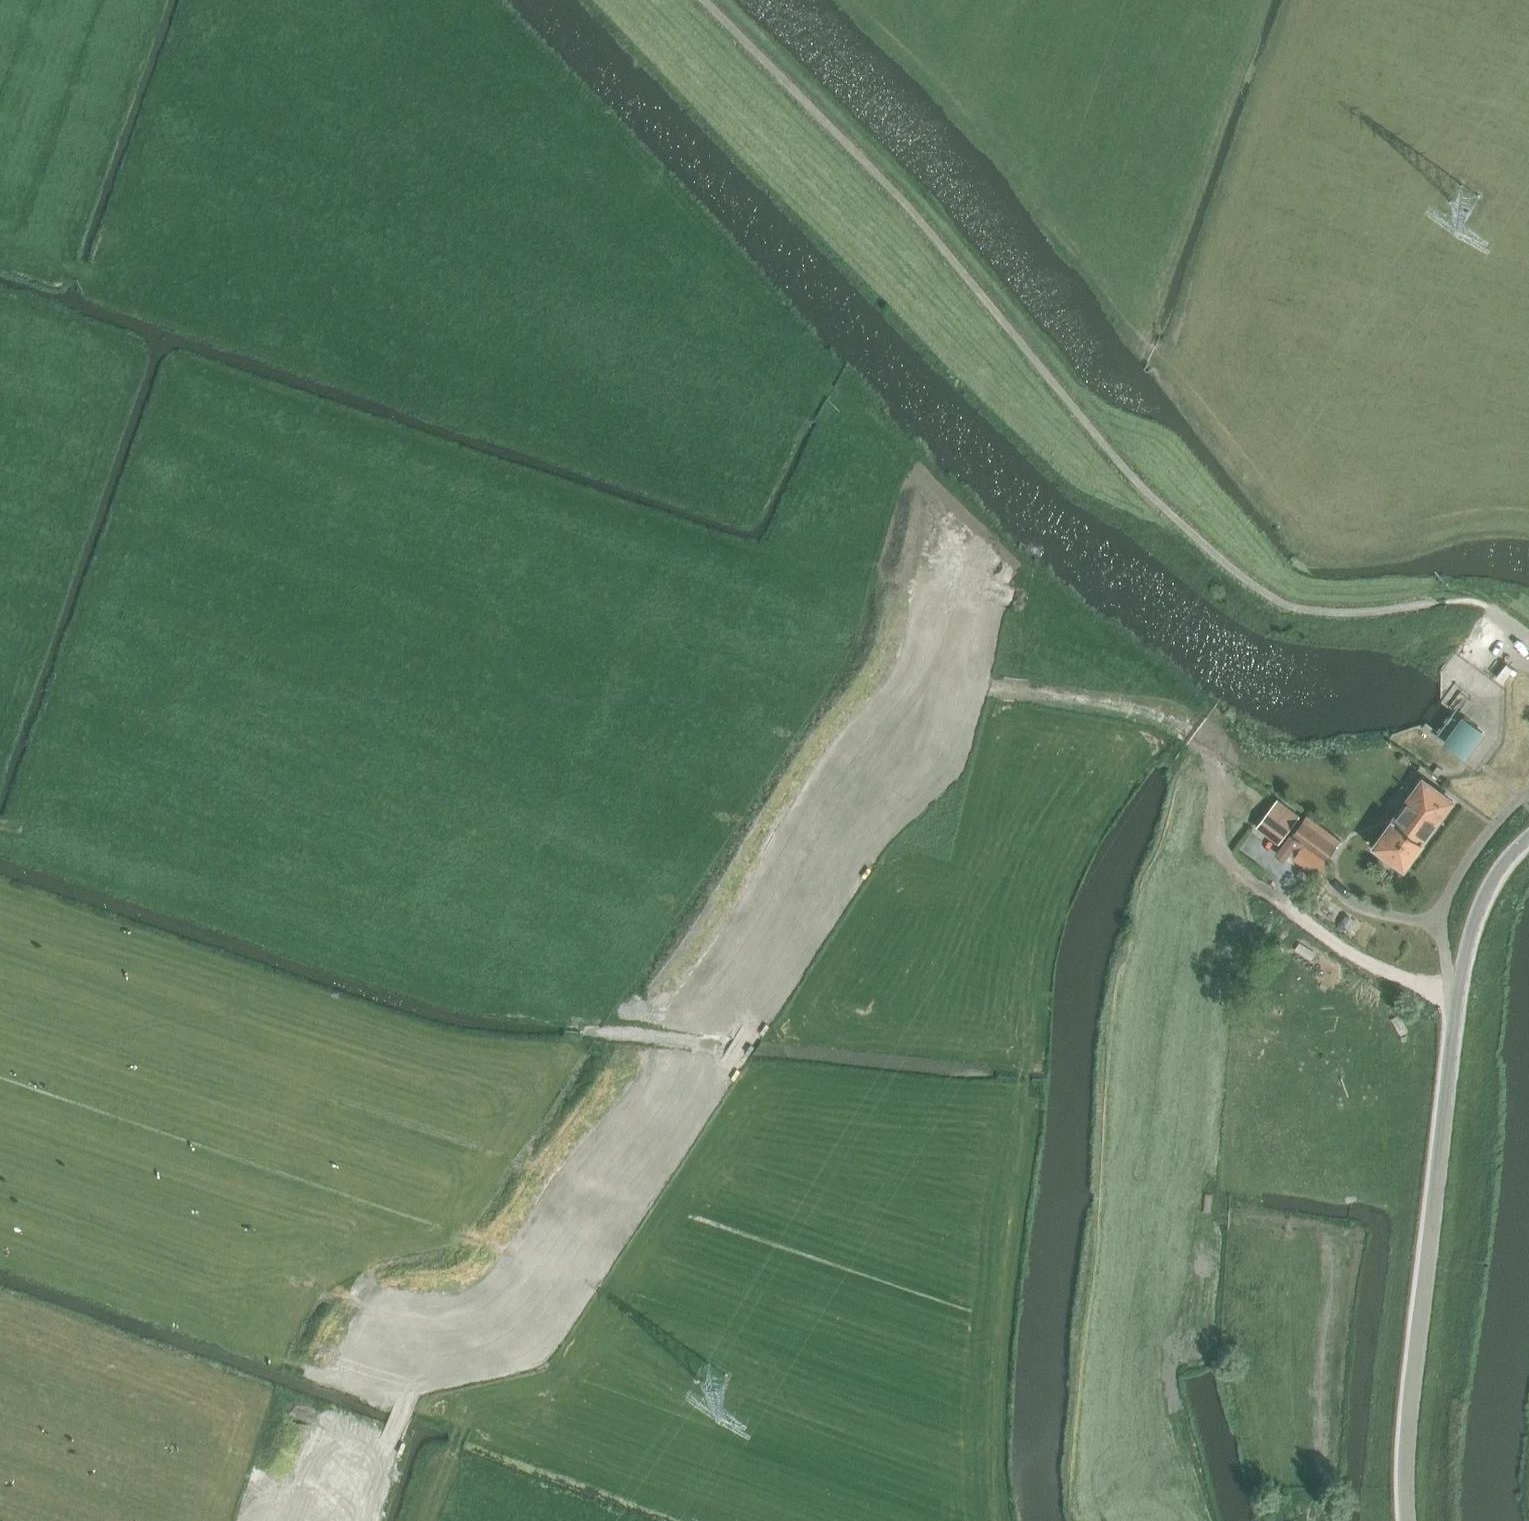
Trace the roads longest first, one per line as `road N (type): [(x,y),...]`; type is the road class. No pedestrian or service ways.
road 1 (tertiary): [(1410,1520),(1411,1426),(1461,1008)]
road 2 (unclassified): [(1528,797),(1462,878),(1444,921),(1461,1008)]
road 3 (tertiary): [(1461,1008),(1483,915),(1528,845)]

